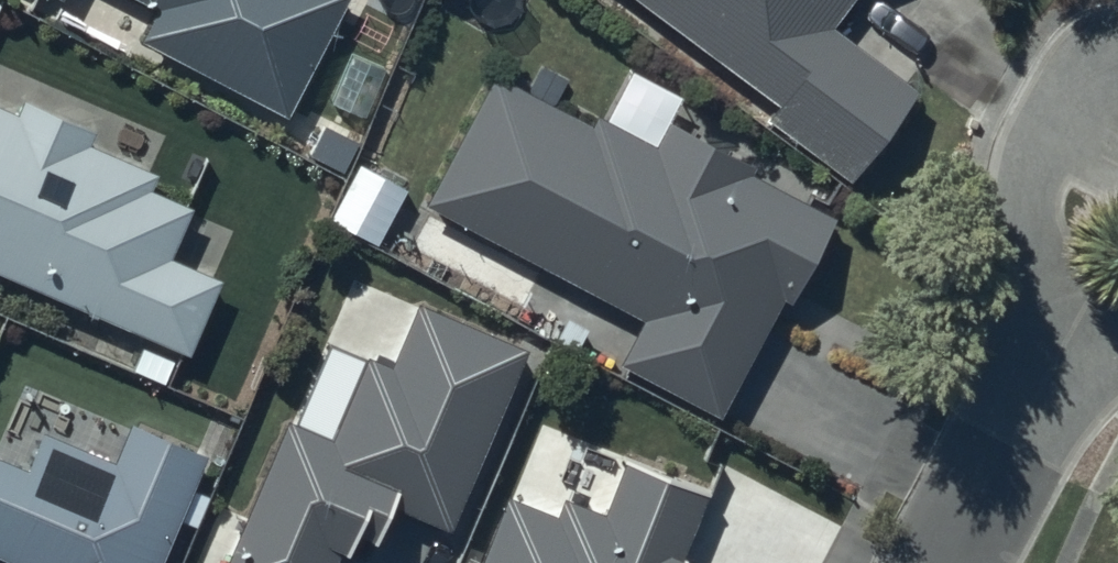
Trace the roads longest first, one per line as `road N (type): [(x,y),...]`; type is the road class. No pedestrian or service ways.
road 1 (residential): [(1055,353),(1027,221),(1032,166),(1101,71),(1117,61)]
road 2 (residential): [(946,562),(1055,353)]

